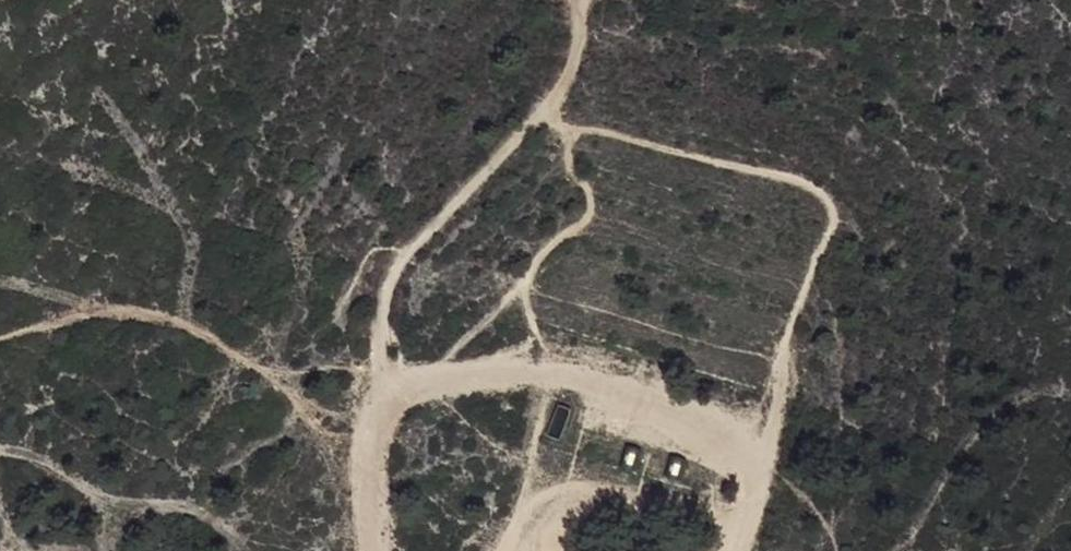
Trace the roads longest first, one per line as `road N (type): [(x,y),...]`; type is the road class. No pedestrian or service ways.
road 1 (track): [(379,407),(447,375),(579,377),(703,417),(759,459),(736,550)]
road 2 (track): [(379,407),(384,294),(411,247),(572,68),(581,12)]
road 3 (track): [(375,550),(368,469),(379,407)]

